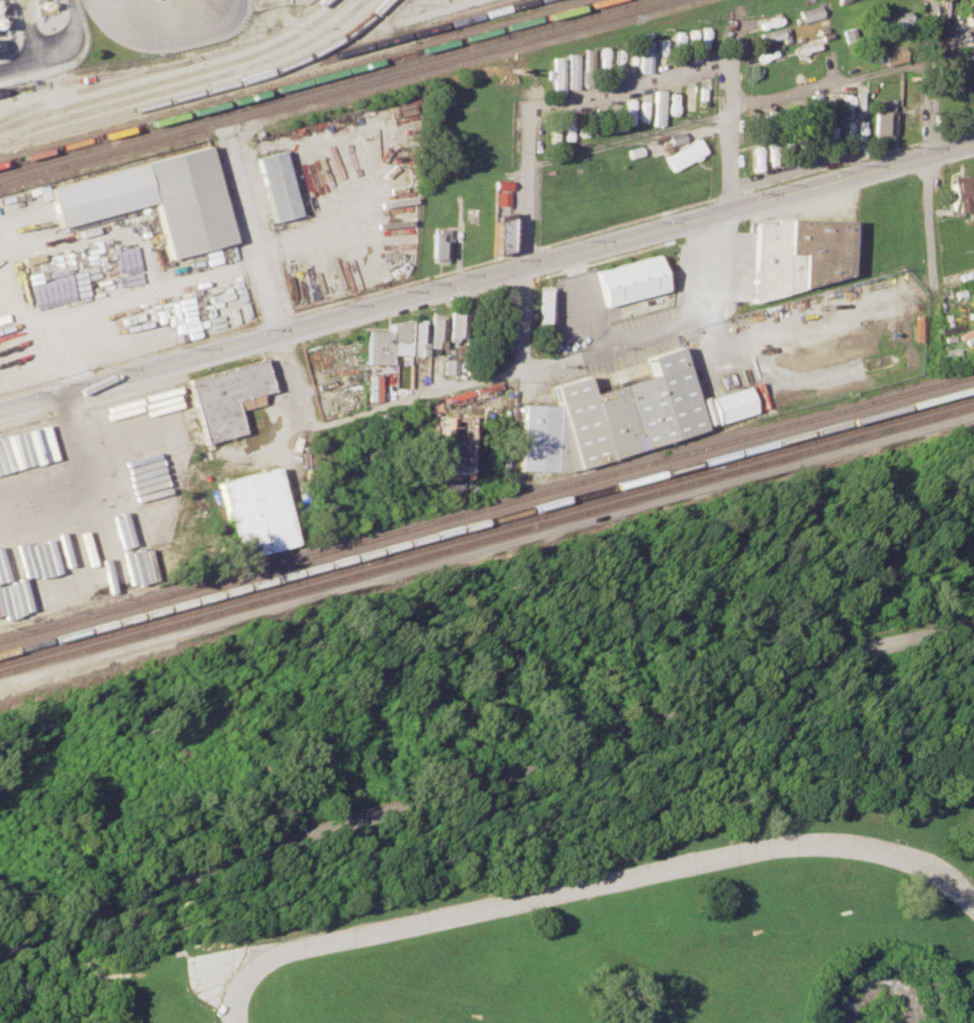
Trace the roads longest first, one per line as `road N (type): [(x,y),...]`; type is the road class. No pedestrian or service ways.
road 1 (residential): [(0,954),(458,782),(973,620)]
road 2 (tertiary): [(0,411),(973,143)]
road 3 (residential): [(973,907),(938,875),(888,853),(831,845),(756,851),(290,952),(253,972),(238,1022)]
road 4 (residential): [(934,357),(937,0)]
road 5 (residential): [(726,309),(735,28)]
road 6 (residential): [(521,366),(530,96)]
road 7 (residential): [(279,335),(225,132)]
road 8 (residential): [(530,107),(734,60)]
road 9 (residential): [(103,0),(136,26),(161,28),(210,15),(224,0)]

